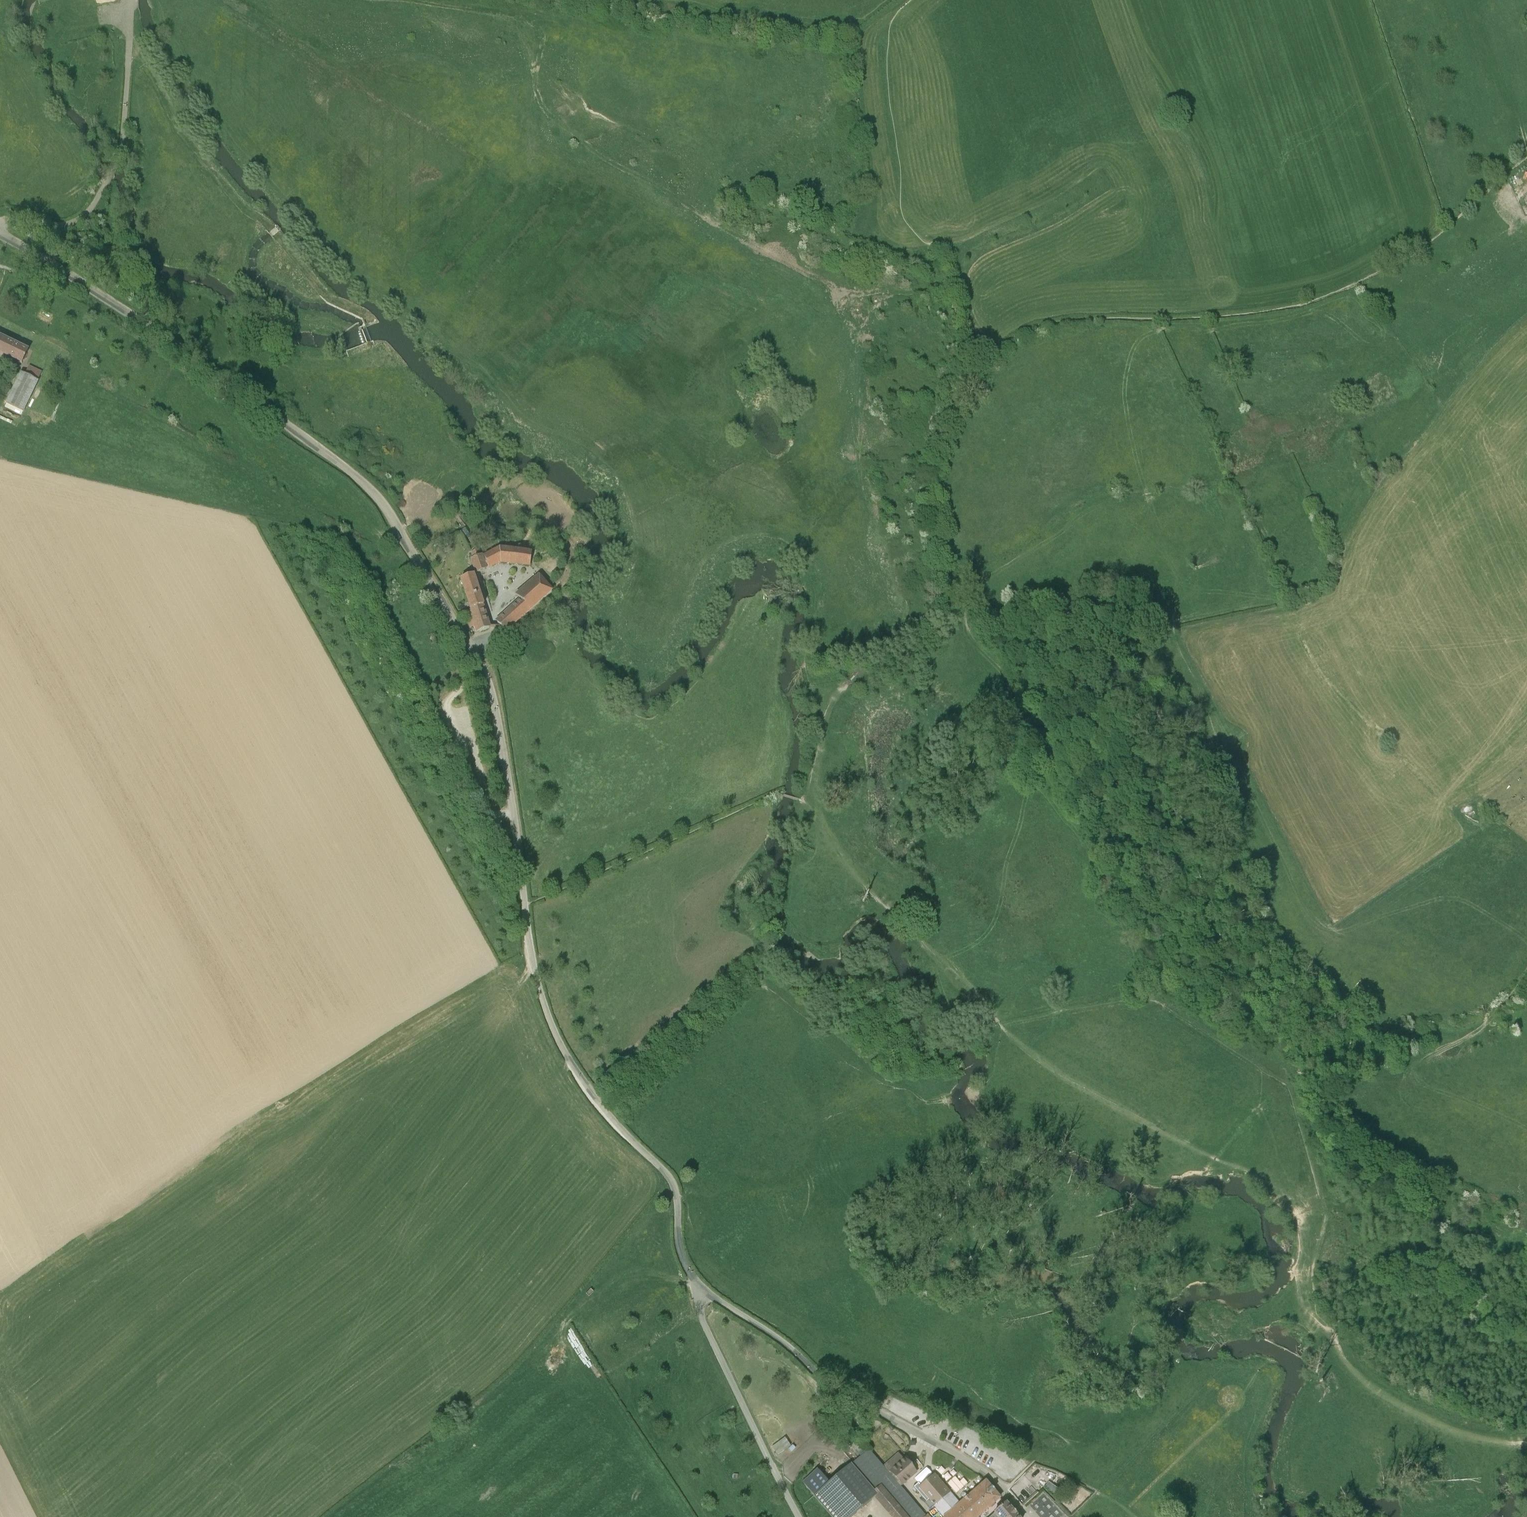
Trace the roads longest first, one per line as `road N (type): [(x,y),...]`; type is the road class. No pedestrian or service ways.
road 1 (unclassified): [(1005,1488),(823,1384),(779,1338),(699,1285),(680,1249),(672,1182),(610,1117),(550,1021),(529,943),(484,668),(385,506),(223,376),(0,233)]
road 2 (track): [(889,291),(829,287),(596,152),(541,103),(535,73),(543,36),(522,18),(379,0)]

